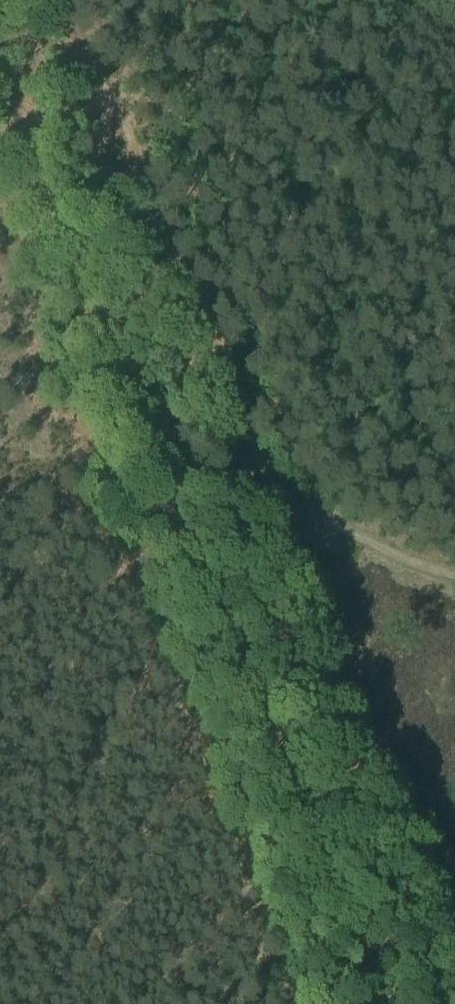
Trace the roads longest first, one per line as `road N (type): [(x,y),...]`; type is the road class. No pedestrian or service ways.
road 1 (track): [(397,1003),(0,79)]
road 2 (track): [(454,577),(333,527),(268,486),(68,0)]

